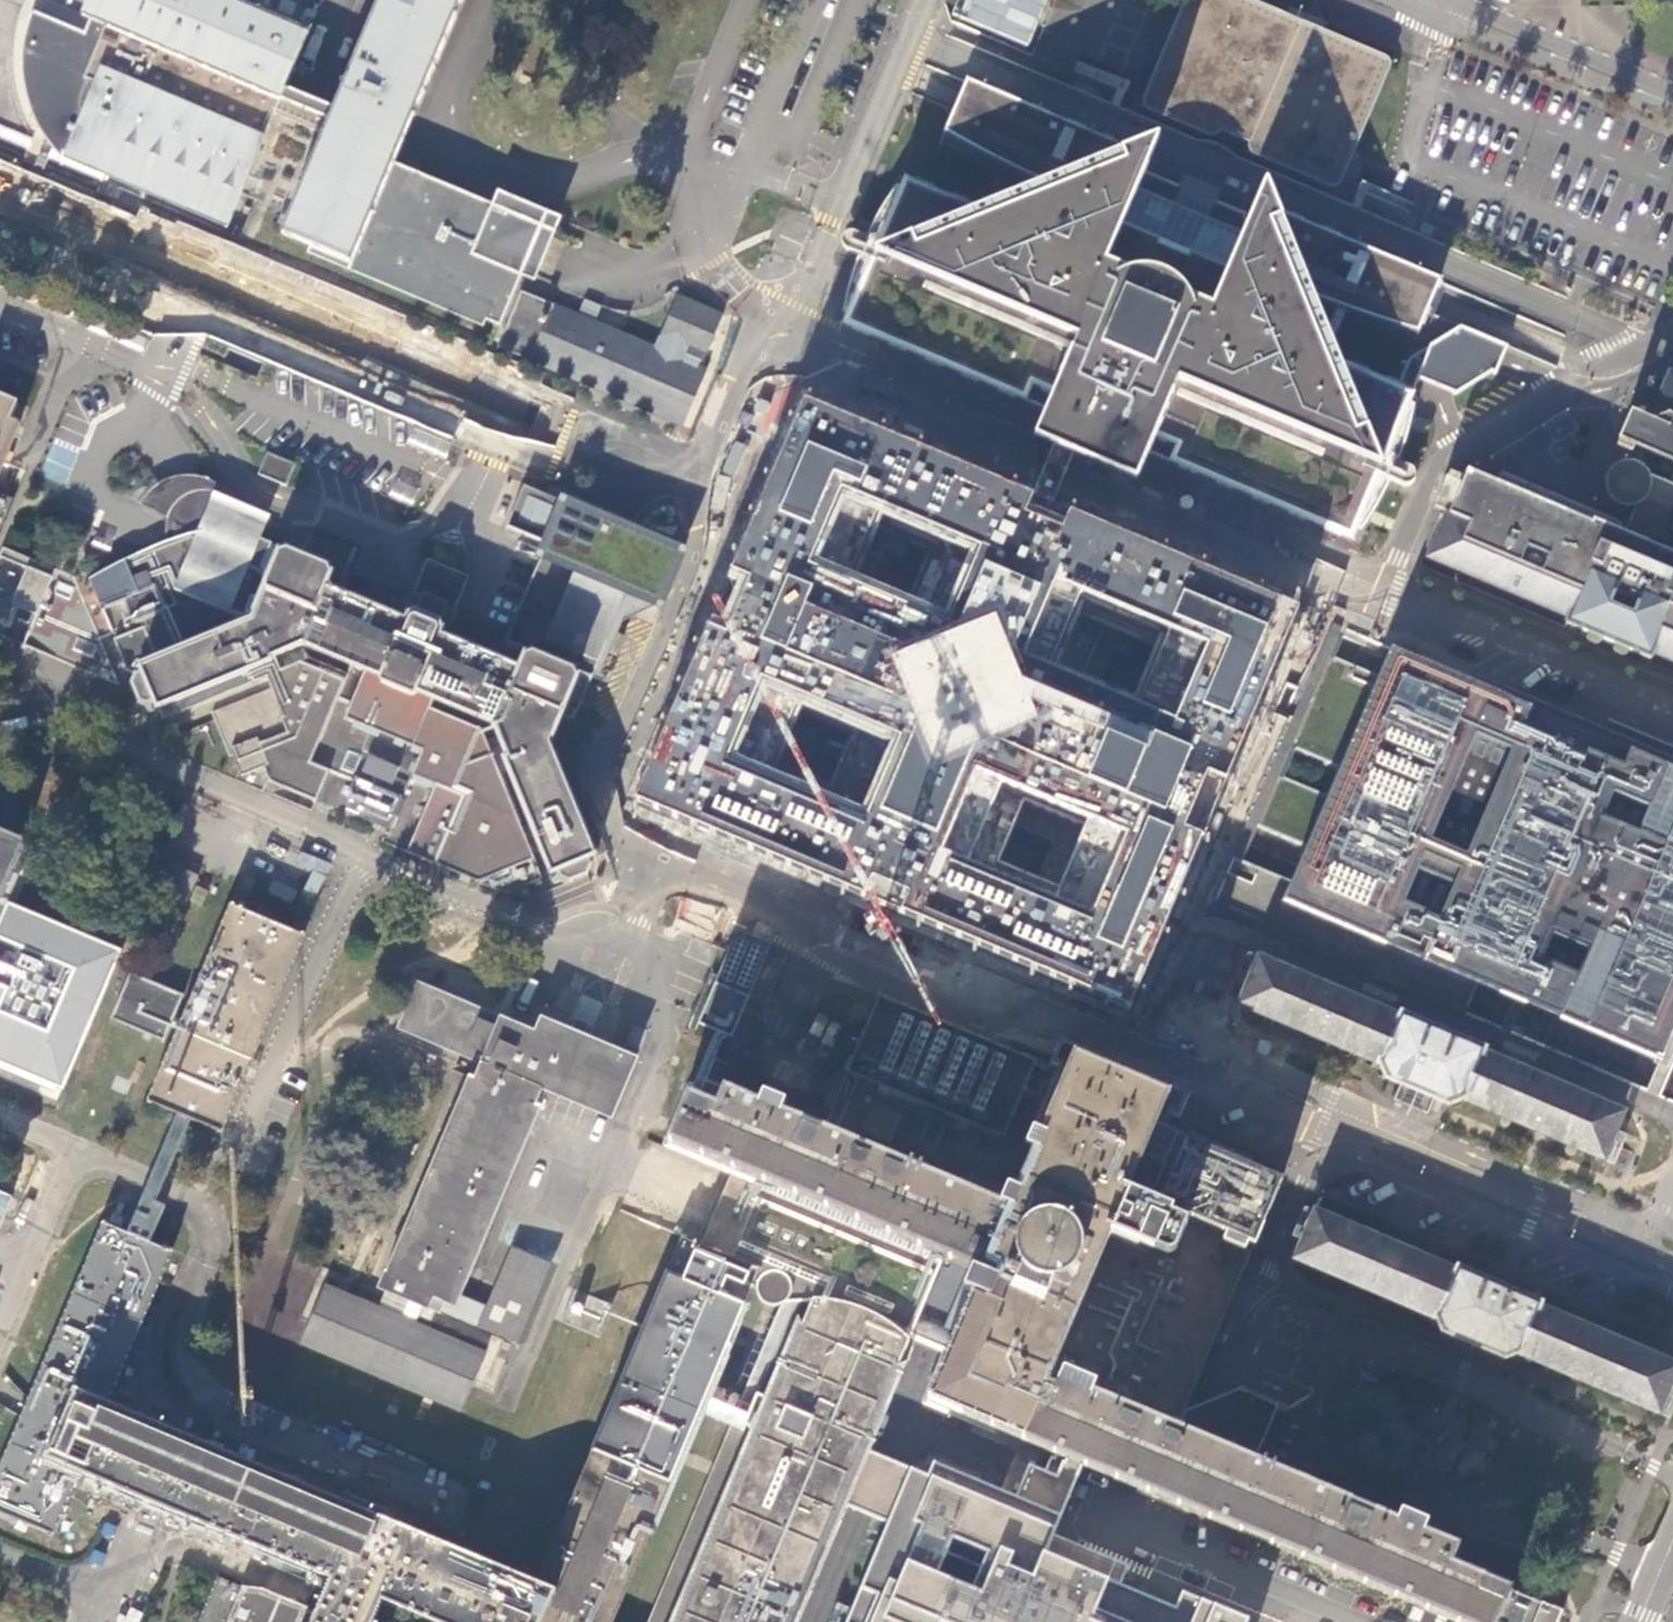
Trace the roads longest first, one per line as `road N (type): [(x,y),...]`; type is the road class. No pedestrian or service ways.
road 1 (residential): [(0,199),(508,416),(474,505)]

